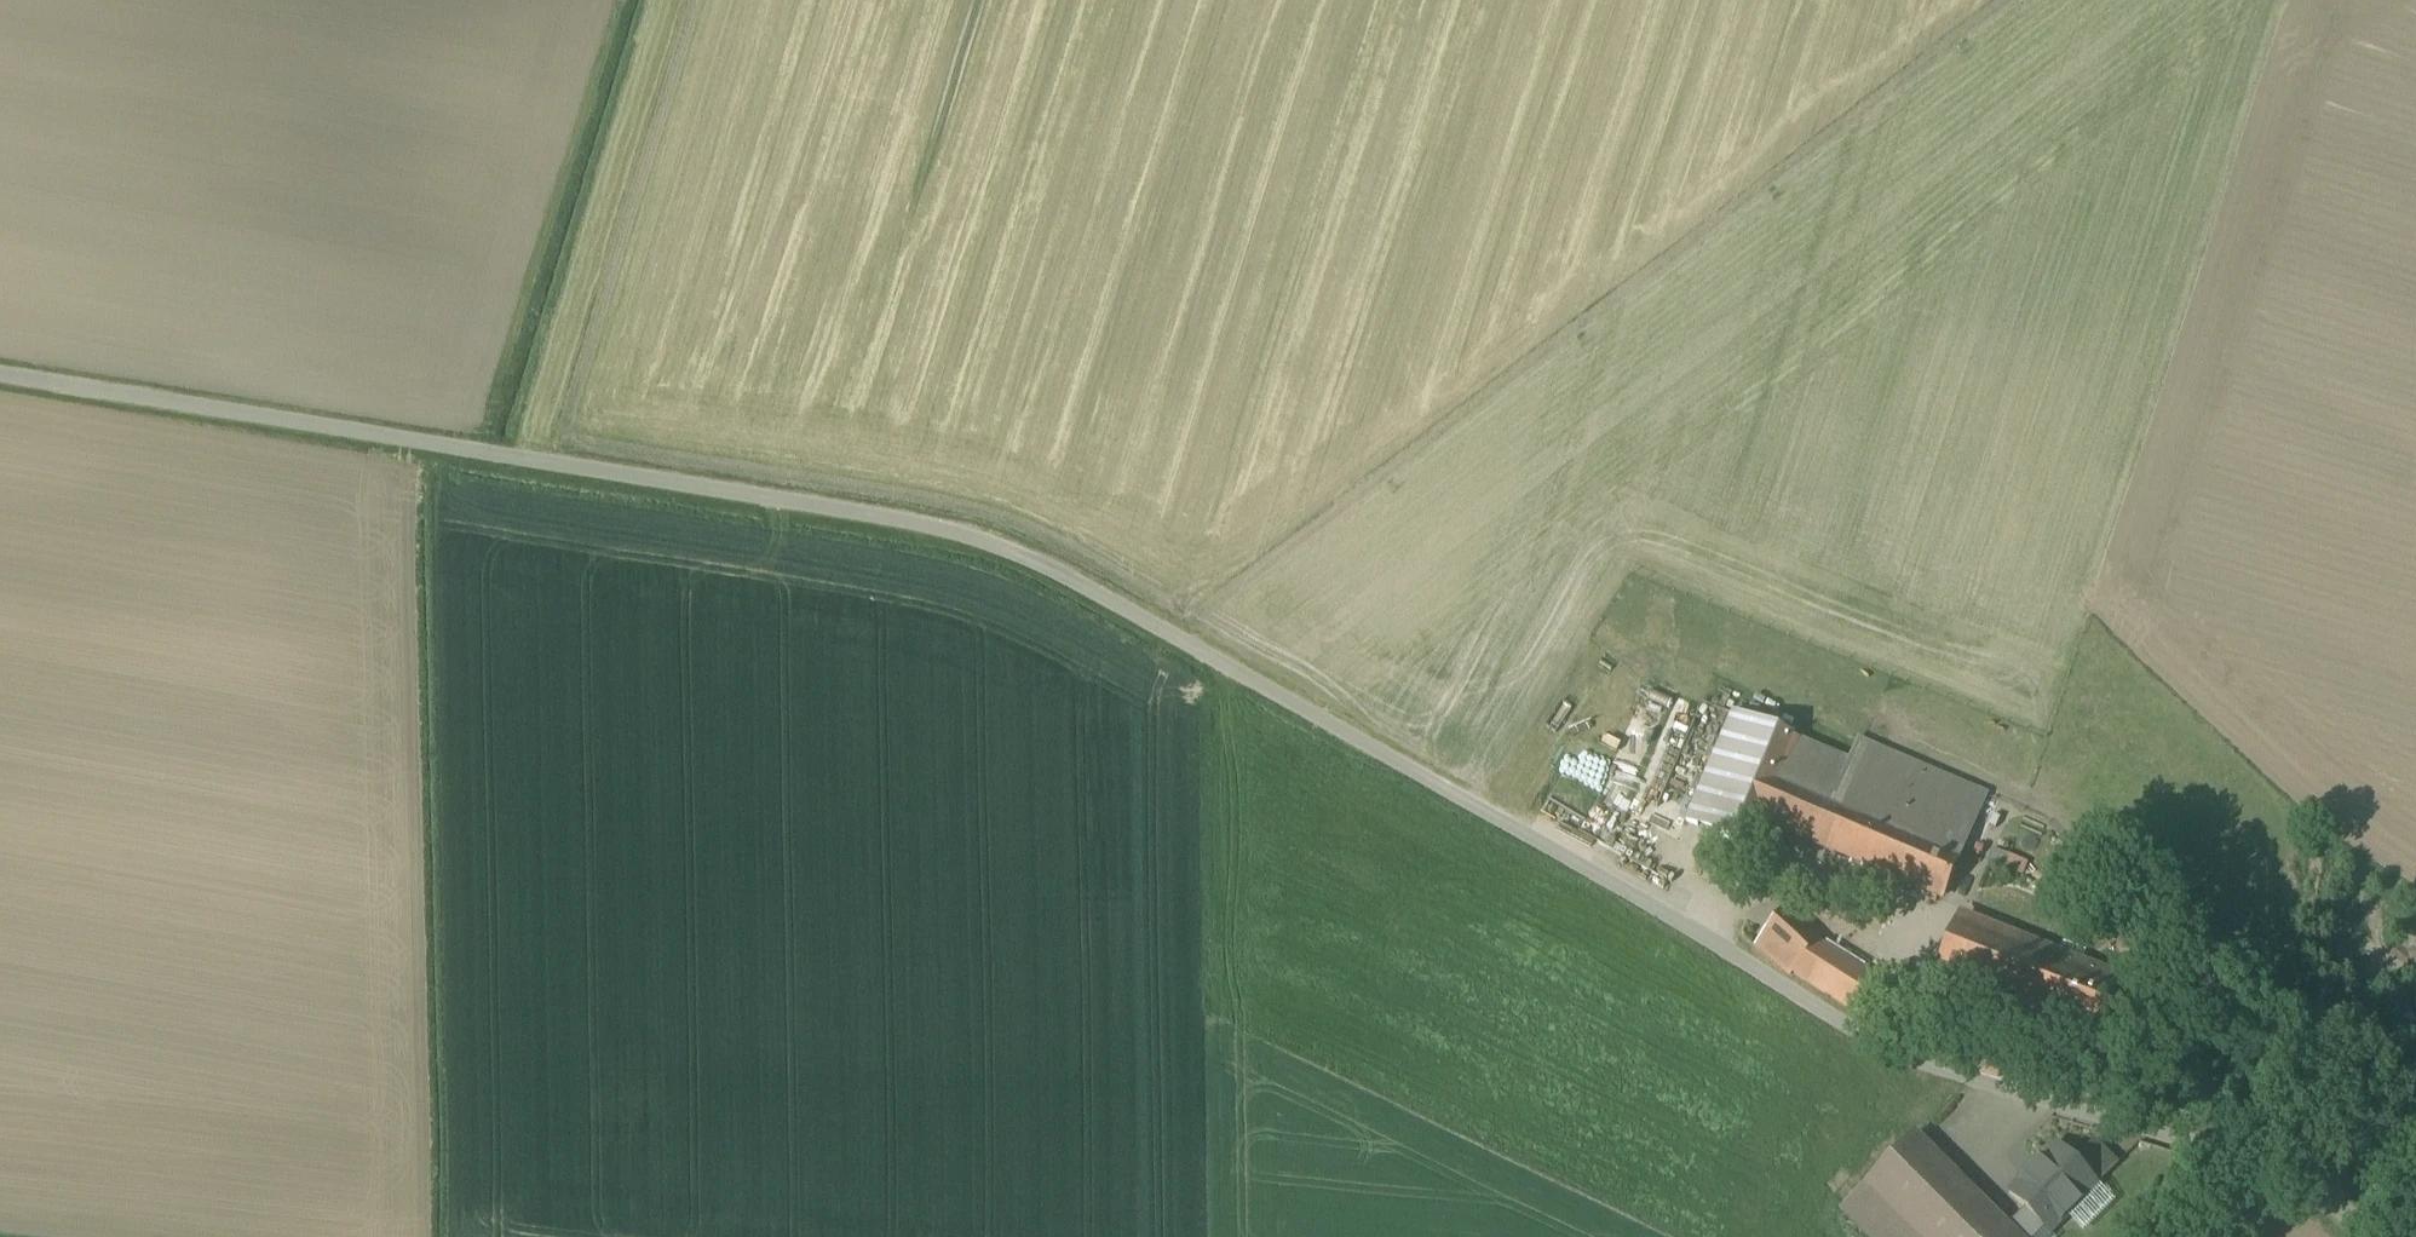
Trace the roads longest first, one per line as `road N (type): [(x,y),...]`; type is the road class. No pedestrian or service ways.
road 1 (unclassified): [(2334,1214),(2081,1105),(1872,1043),(1045,568),(919,527),(0,377)]

